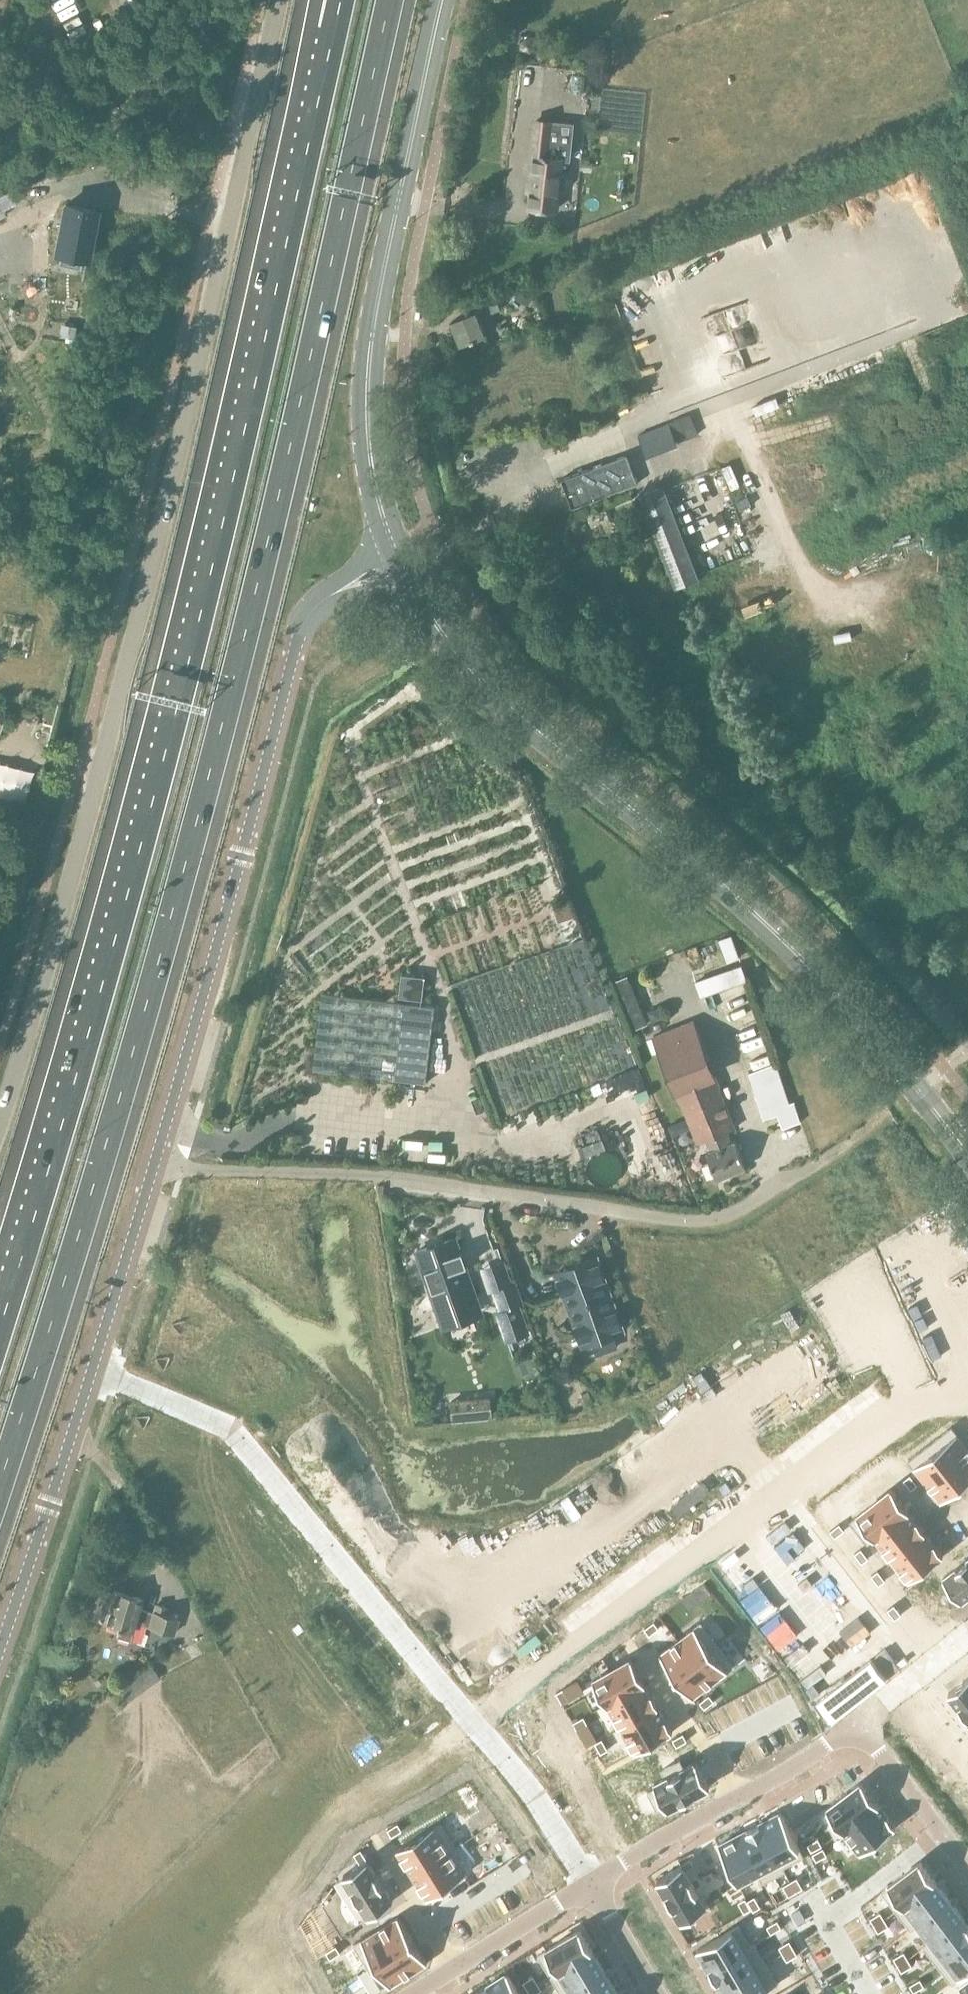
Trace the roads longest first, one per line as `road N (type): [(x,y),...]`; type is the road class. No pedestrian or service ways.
road 1 (motorway): [(0,1493),(197,827),(283,489),(390,0)]
road 2 (motorway): [(333,30),(192,645),(0,1310)]
road 3 (tertiary): [(0,1647),(154,1168),(297,644),(321,602),(395,552)]
road 4 (unclassified): [(0,1113),(100,774),(277,0)]
road 5 (tertiary): [(967,1154),(793,949),(474,671),(425,610),(395,552)]
road 6 (tertiary): [(441,0),(366,385),(371,459),(395,552)]
road 7 (track): [(622,1213),(432,1182),(154,1168)]
road 8 (unclassified): [(622,1213),(725,1216),(838,1152),(900,1100)]
road 9 (residential): [(967,1872),(857,1726)]
road 10 (residential): [(594,1886),(739,1800)]
road 11 (residential): [(454,1972),(594,1886)]
road 12 (residential): [(857,1726),(967,1635)]
road 13 (residential): [(739,1800),(857,1726)]
road 14 (residential): [(594,1886),(657,1993)]

